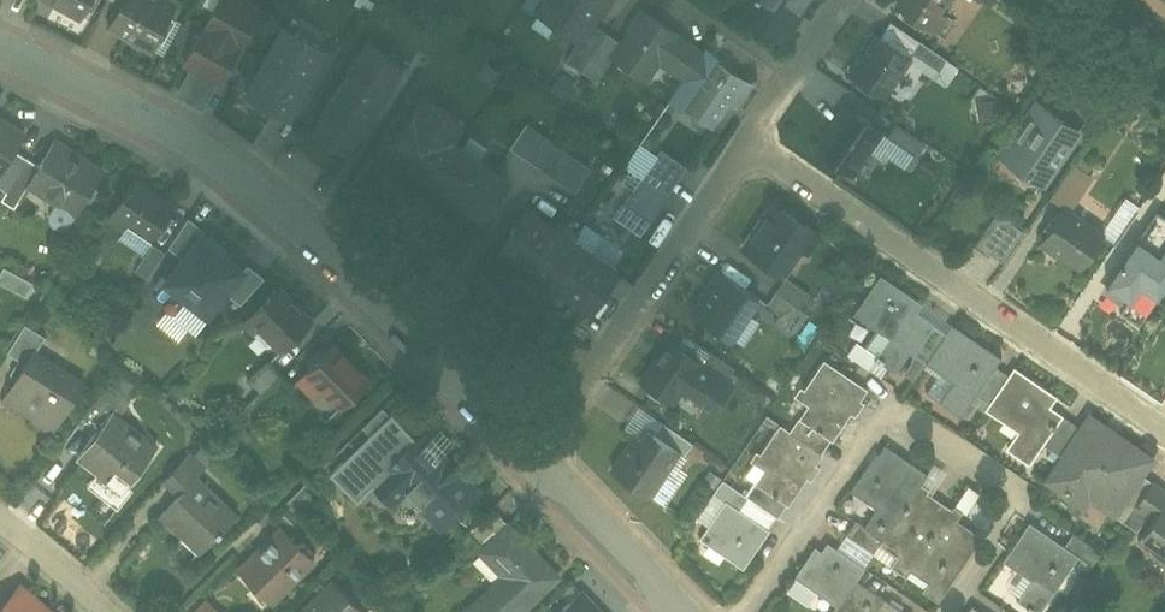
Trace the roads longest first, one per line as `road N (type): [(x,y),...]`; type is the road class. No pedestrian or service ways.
road 1 (tertiary): [(0,44),(192,142),(274,202),(426,338),(536,453)]
road 2 (residential): [(750,611),(879,428),(900,419),(927,424),(1007,477),(1015,498),(949,611)]
road 3 (residential): [(753,146),(1164,423)]
road 4 (residential): [(536,453),(753,146)]
road 5 (tertiary): [(536,453),(686,611)]
road 6 (residential): [(753,146),(843,0)]
road 7 (residential): [(0,519),(101,611)]

